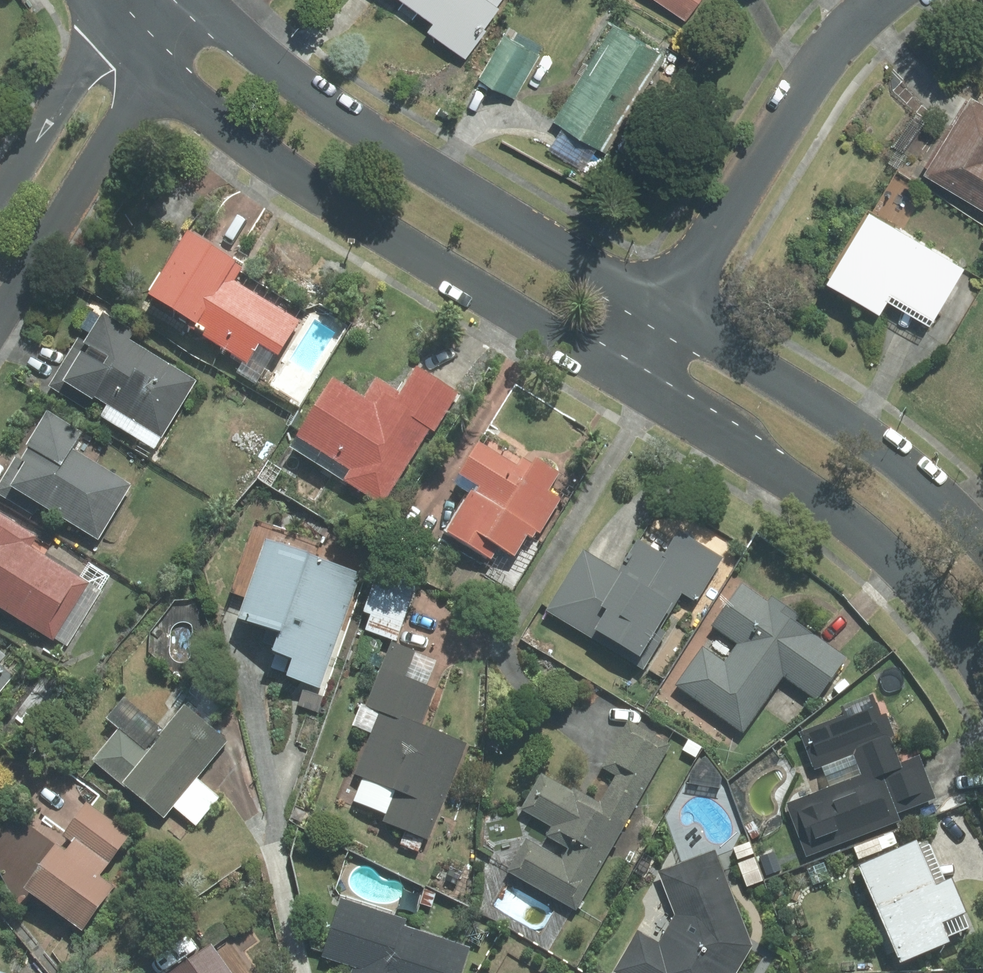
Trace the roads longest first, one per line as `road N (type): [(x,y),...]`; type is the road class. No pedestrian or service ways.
road 1 (tertiary): [(623,382),(275,163),(158,69)]
road 2 (tertiary): [(200,8),(333,112),(669,311)]
road 3 (tertiary): [(982,670),(938,605),(846,520),(623,382)]
road 4 (tertiary): [(669,311),(889,454),(982,536)]
road 5 (residential): [(879,0),(811,75),(669,311)]
road 6 (residential): [(158,69),(0,307)]
road 7 (residential): [(0,194),(113,20)]

